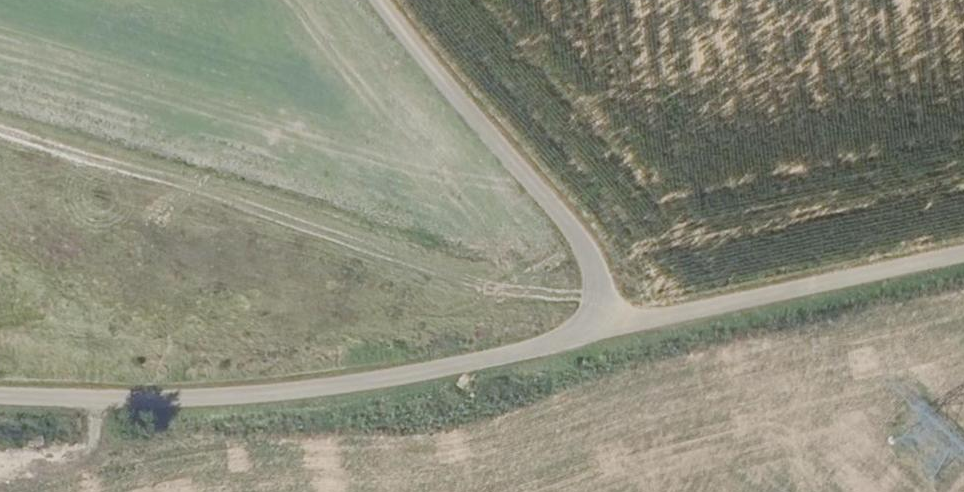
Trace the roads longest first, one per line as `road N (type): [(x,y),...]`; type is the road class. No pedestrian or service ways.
road 1 (track): [(963,256),(381,378),(0,383)]
road 2 (track): [(384,0),(603,268),(619,329)]

